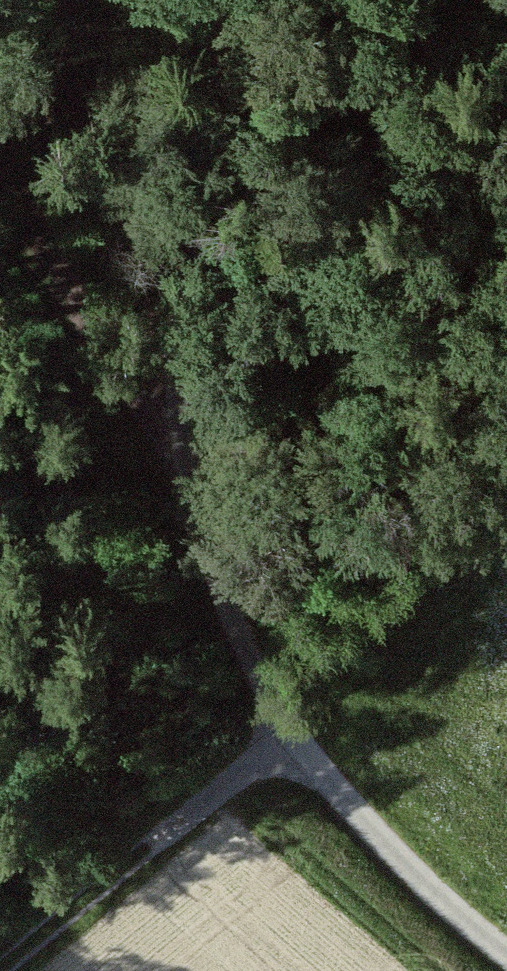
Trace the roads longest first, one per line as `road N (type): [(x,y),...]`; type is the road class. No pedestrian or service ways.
road 1 (track): [(506,952),(404,859),(294,738),(194,524),(172,412),(172,362),(218,0)]
road 2 (track): [(294,738),(145,847),(0,970)]
road 3 (track): [(0,145),(103,330),(172,412)]

